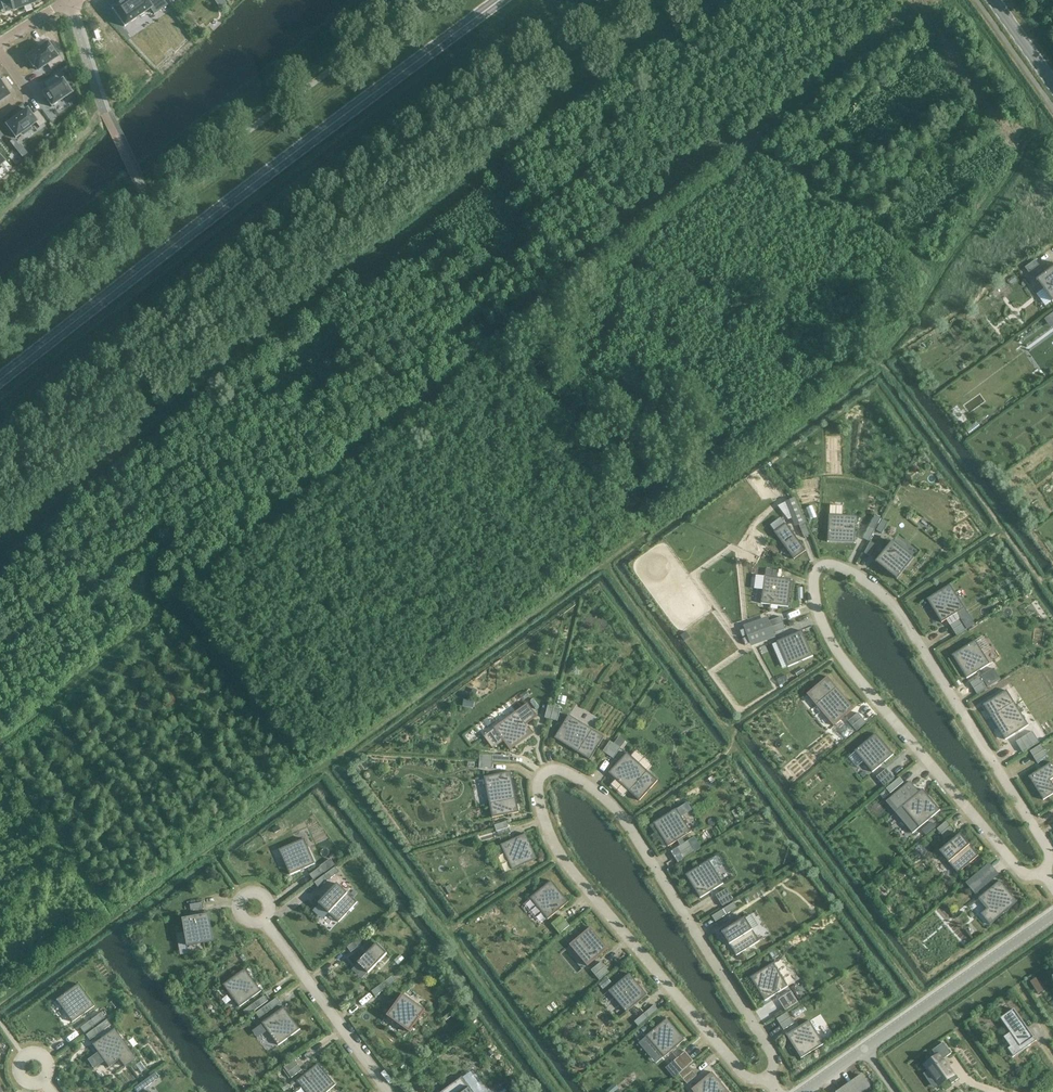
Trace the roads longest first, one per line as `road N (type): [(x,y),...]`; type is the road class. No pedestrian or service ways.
road 1 (residential): [(1046,878),(1045,846),(896,606),(851,567),(824,565),(812,587),(814,610),(838,655),(1030,877)]
road 2 (residential): [(766,1077),(768,1054),(631,828),(582,782),(546,775),(540,804),(566,862),(755,1077)]
road 3 (secondary): [(0,379),(500,0)]
road 4 (residential): [(867,1050),(1052,919)]
road 5 (residential): [(264,921),(388,1091)]

